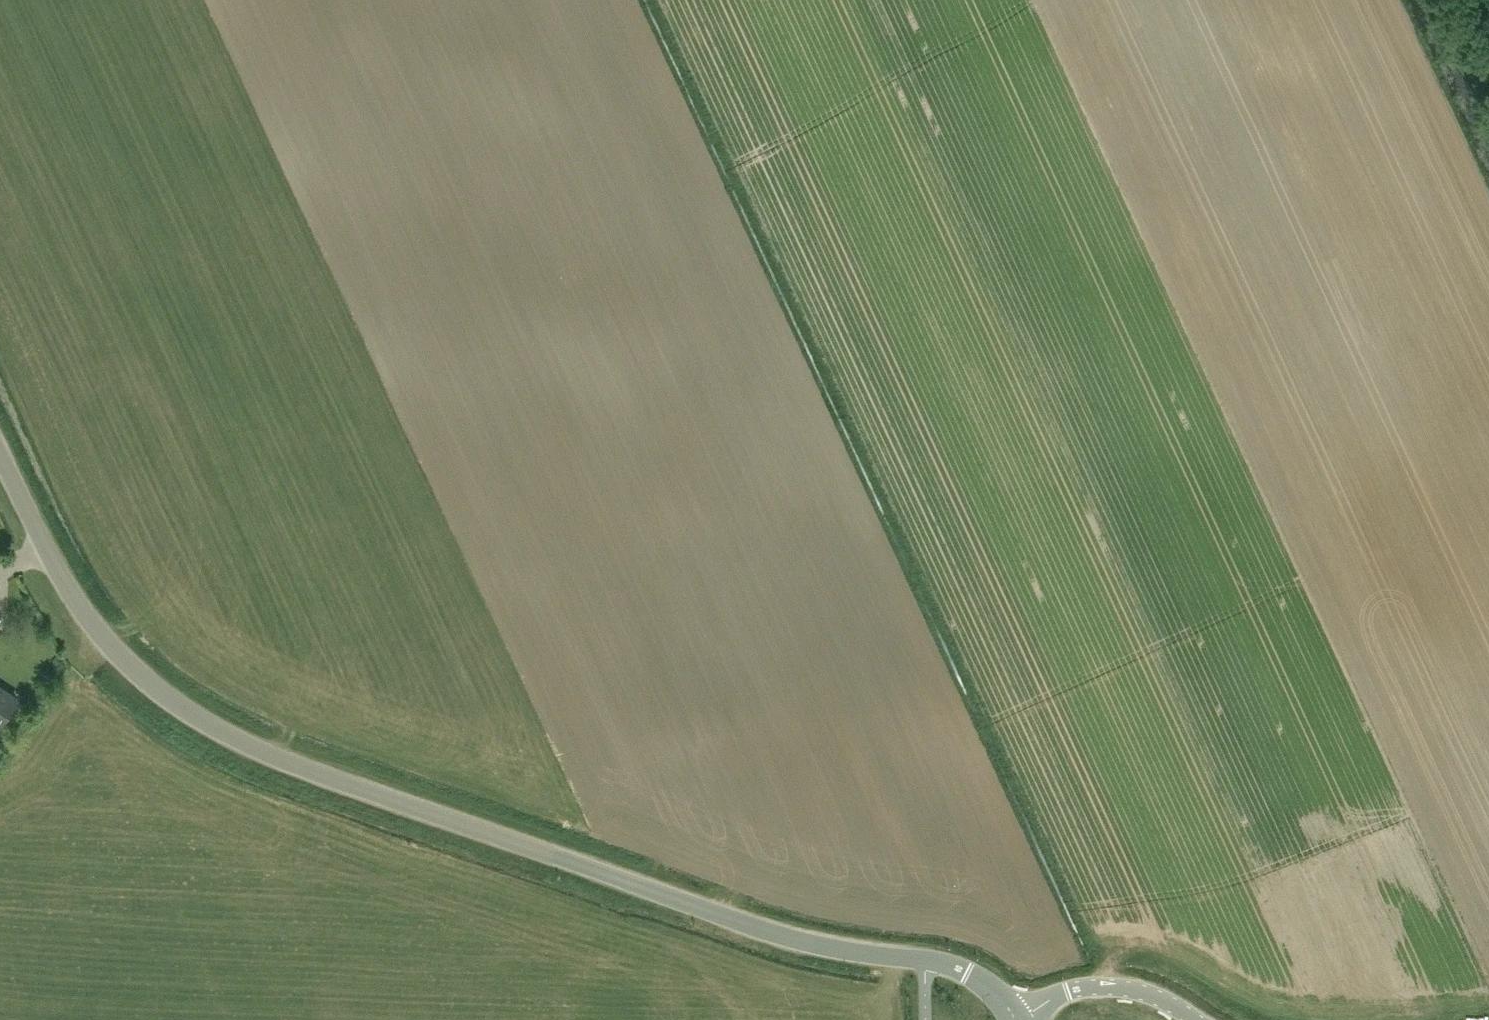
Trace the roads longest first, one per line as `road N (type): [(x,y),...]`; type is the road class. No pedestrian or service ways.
road 1 (unclassified): [(0,449),(89,617),(152,683),(213,726),(280,758),(761,928),(959,968),(1018,1018)]
road 2 (unclassified): [(1018,1018),(1066,991),(1109,986),(1158,998),(1193,1019)]

